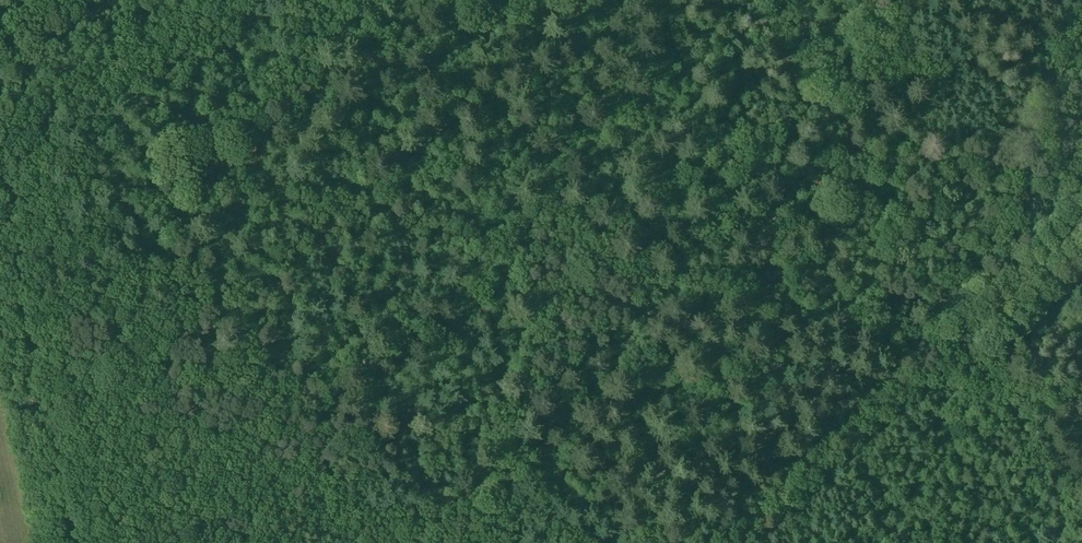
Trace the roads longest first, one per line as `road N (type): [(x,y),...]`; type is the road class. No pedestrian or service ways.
road 1 (track): [(79,542),(35,386),(12,198),(0,175)]
road 2 (track): [(735,542),(967,340)]
road 3 (track): [(967,340),(1081,227)]
road 4 (track): [(114,0),(0,70)]

